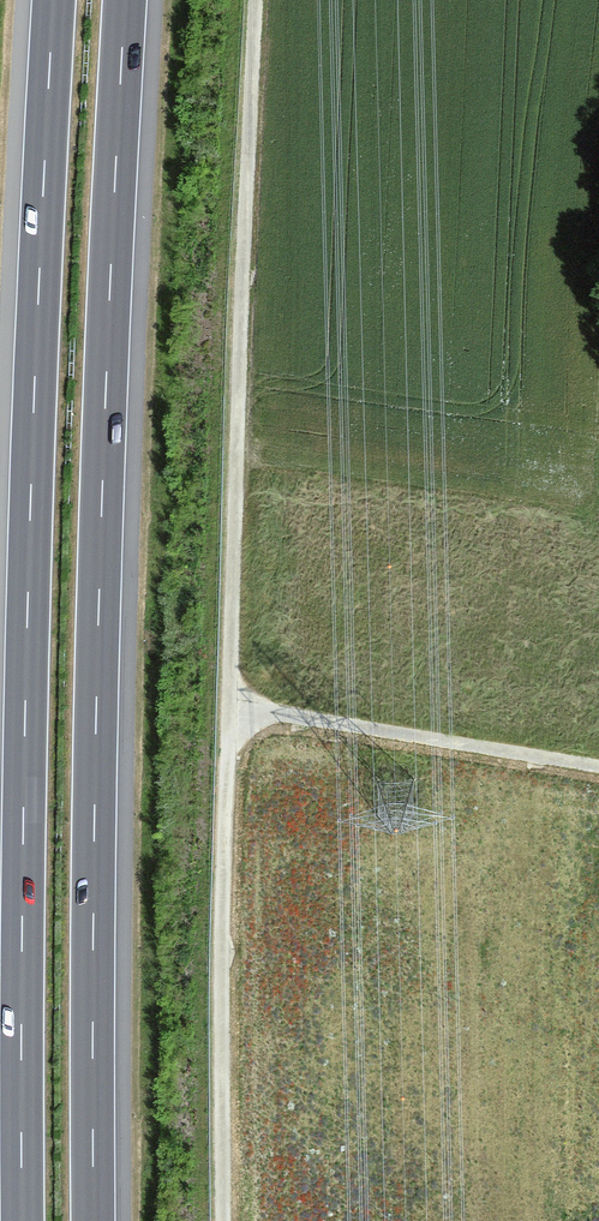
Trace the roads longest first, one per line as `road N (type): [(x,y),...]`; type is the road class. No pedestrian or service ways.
road 1 (track): [(223,1220),(224,866),(256,0)]
road 2 (motorway): [(94,1220),(96,715),(125,0)]
road 3 (motorway): [(54,0),(31,497),(22,1220)]
road 4 (track): [(229,706),(598,767)]

